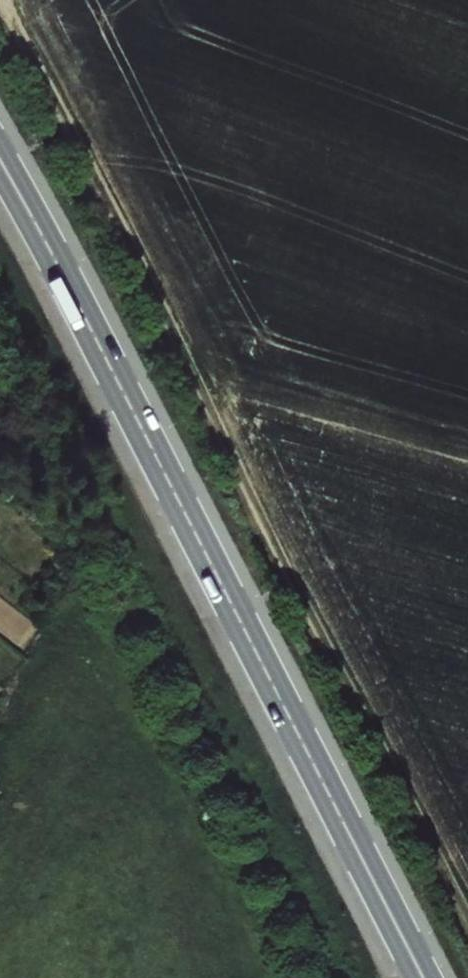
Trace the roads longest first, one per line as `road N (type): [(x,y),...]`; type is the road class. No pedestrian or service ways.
road 1 (track): [(19,0),(315,603),(467,889)]
road 2 (primary): [(0,163),(422,977)]

